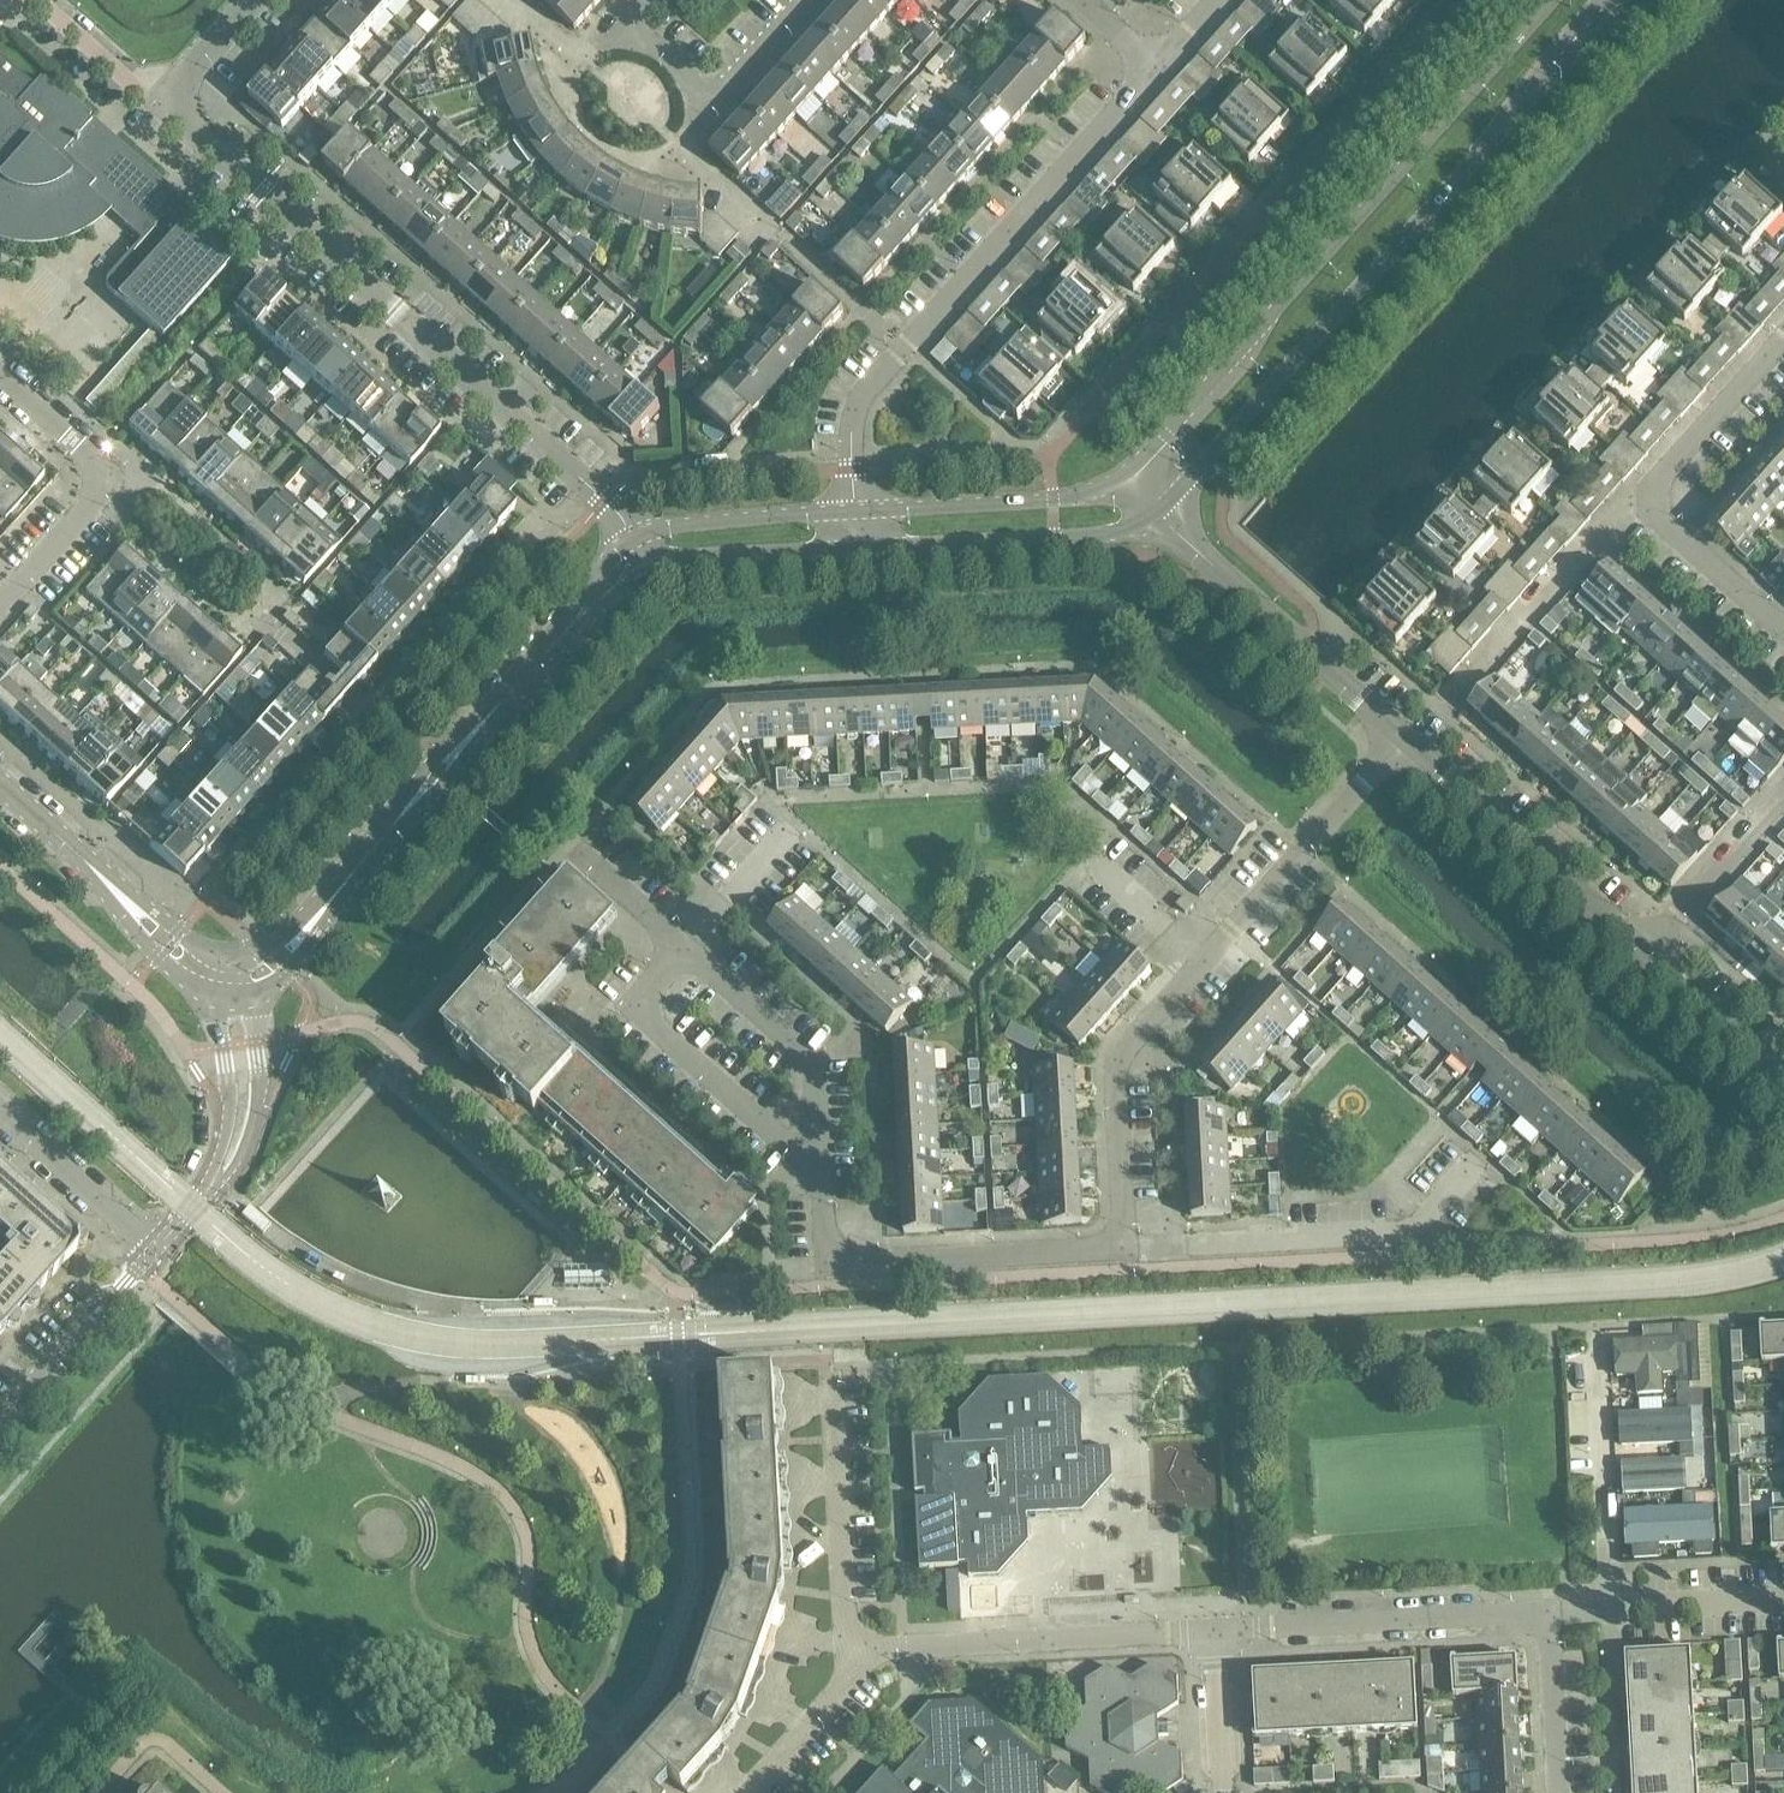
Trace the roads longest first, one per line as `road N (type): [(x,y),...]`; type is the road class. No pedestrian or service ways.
road 1 (tertiary): [(1158,514),(1609,0)]
road 2 (residential): [(636,550),(566,463),(160,110)]
road 3 (tertiary): [(1556,0),(1132,479)]
road 4 (tertiary): [(231,995),(275,962),(636,550)]
road 5 (residential): [(855,469),(854,400),(1159,63)]
road 6 (residential): [(820,1149),(826,1260),(1120,1244)]
road 7 (residential): [(1120,1244),(1411,1230),(1467,1164)]
road 8 (residential): [(851,1645),(1213,1632)]
road 9 (residential): [(1213,1632),(1553,1607)]
road 10 (unclassified): [(1406,735),(1158,514)]
road 11 (residential): [(1653,952),(1406,735)]
road 12 (residential): [(1120,1244),(1116,1057),(1207,956)]
road 13 (tertiary): [(231,995),(0,776)]
road 14 (residential): [(820,1149),(786,1145),(634,1005),(685,947)]
road 15 (residential): [(0,597),(104,485),(104,474),(103,460),(0,366)]
road 16 (tertiary): [(857,549),(1117,533),(1158,514)]
road 17 (residential): [(1207,956),(1406,735)]
road 18 (tertiary): [(151,1248),(231,1155),(239,1131),(241,1045),(231,995)]
road 19 (tertiary): [(1132,479),(1090,498),(856,508)]
road 20 (residential): [(1640,502),(1442,699)]
road 21 (residential): [(851,1645),(832,1369)]
road 22 (residential): [(802,0),(718,93),(625,16),(640,0)]
road 23 (residential): [(1594,1338),(1608,1605)]
road 24 (residential): [(685,947),(816,1065),(820,1149)]
road 25 (tertiary): [(856,508),(664,526),(636,550)]
road 26 (tertiary): [(0,1417),(151,1248)]
road 27 (tertiary): [(636,550),(682,558),(857,549)]
road 28 (residential): [(1640,502),(1783,339)]
road 29 (residential): [(151,1248),(0,1111)]
road 30 (residential): [(1653,952),(1783,804)]
road 31 (residential): [(1783,634),(1640,502)]
road 32 (residential): [(746,1792),(855,1672),(851,1645)]
road 33 (residential): [(1561,1792),(1553,1607)]
road 34 (residential): [(1783,1073),(1653,952)]
road 35 (residential): [(1608,1605),(1783,1597)]
road 36 (residential): [(160,110),(37,0)]
road 37 (residential): [(1224,1792),(1213,1632)]
road 38 (residential): [(685,947),(786,825)]
road 39 (residential): [(160,110),(254,0)]
road 40 (residential): [(1207,956),(1106,865)]
road 41 (residential): [(593,860),(685,947)]

